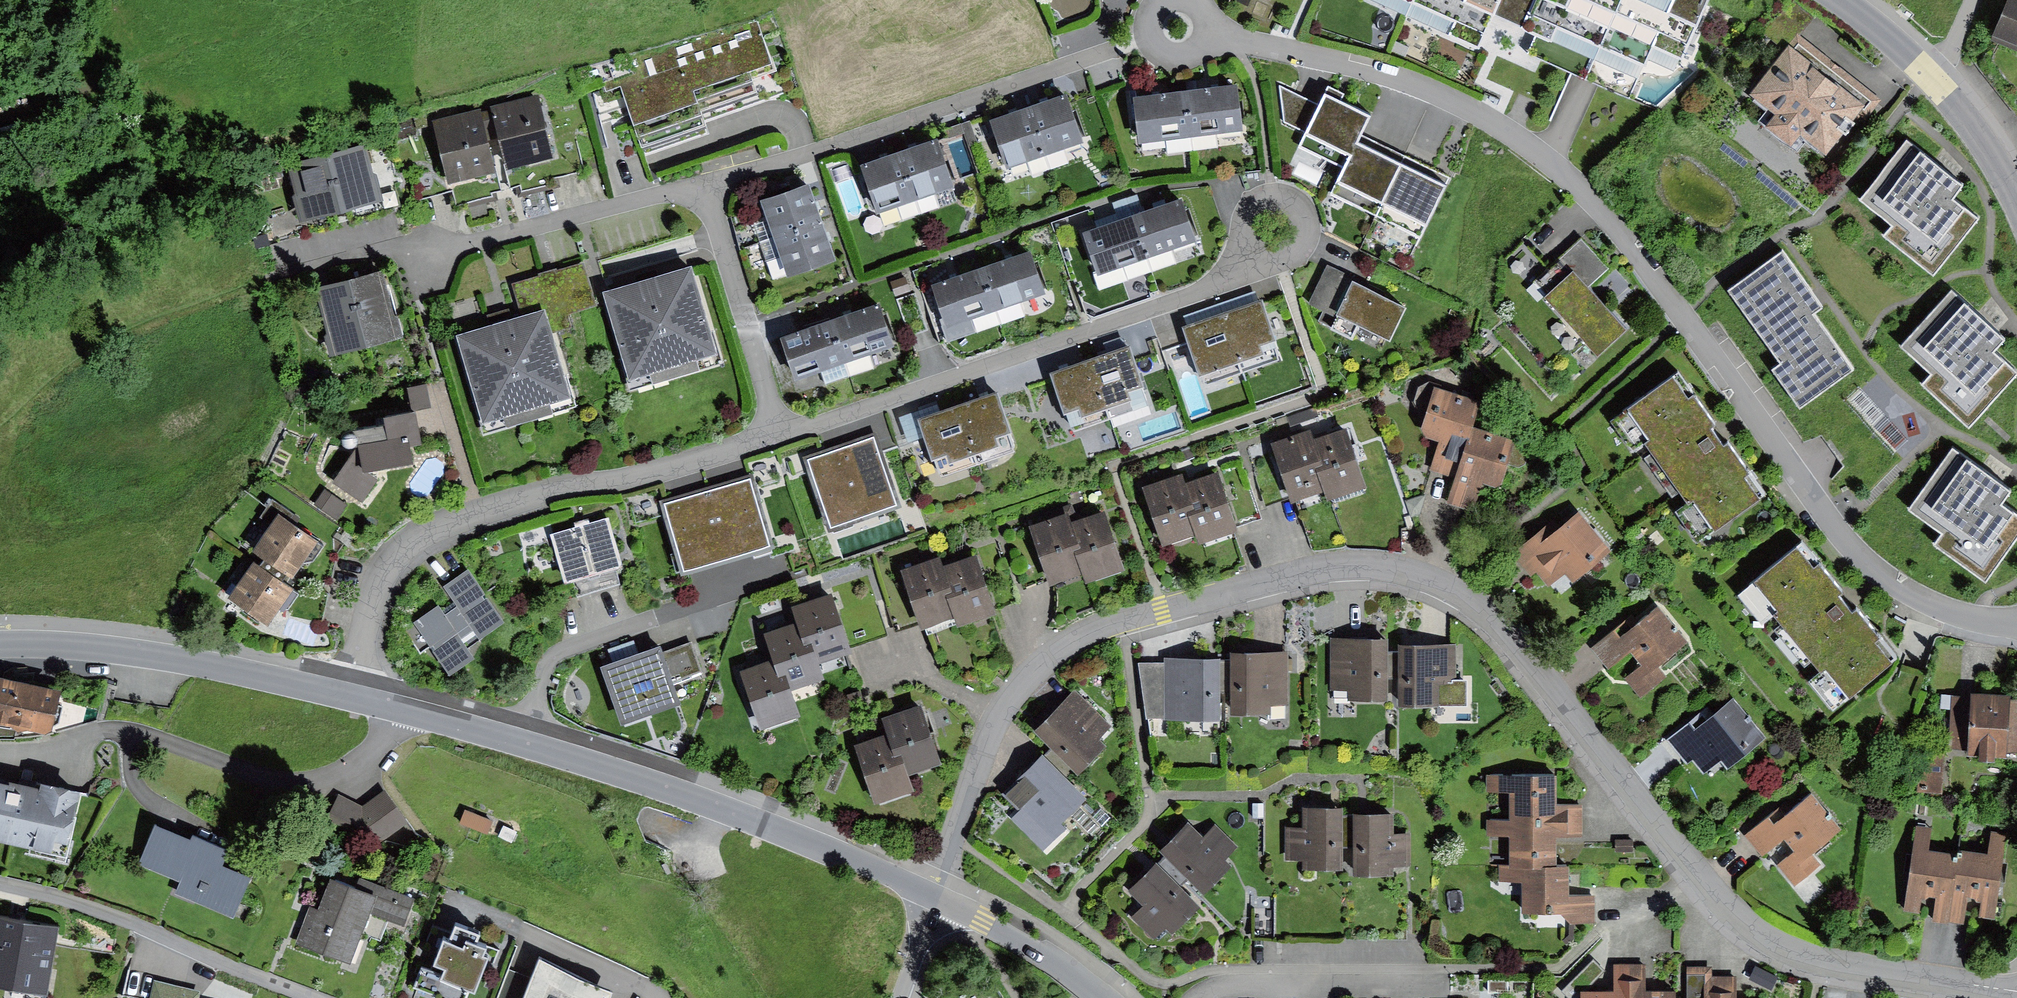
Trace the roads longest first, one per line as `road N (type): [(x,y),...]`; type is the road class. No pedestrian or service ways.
road 1 (residential): [(2016,989),(1824,961),(1751,928),(1703,883),(1475,602),(1415,573),(1361,565),(1310,570),(1123,620),(1055,651),(995,720),(933,896)]
road 2 (residential): [(1209,33),(1402,79),(1520,138),(1602,212),(1870,565),(1933,609),(2016,627)]
road 3 (tertiary): [(933,896),(702,801),(526,740),(349,691)]
road 4 (residential): [(780,432),(626,480),(543,492),(413,539),(391,561),(370,611),(349,691)]
road 5 (residential): [(1253,253),(1205,290),(780,432)]
road 6 (residential): [(701,189),(1115,49)]
road 7 (tertiary): [(349,691),(176,657),(0,644)]
road 8 (residential): [(0,884),(99,911),(310,997)]
road 9 (residential): [(421,255),(701,189)]
road 10 (tertiary): [(1835,0),(1929,75),(2016,202)]
road 11 (residential): [(701,189),(780,432)]
road 12 (tertiary): [(1105,997),(1031,946),(933,896)]
road 13 (residential): [(1253,253),(1281,261),(1307,240),(1302,207),(1271,195)]
road 14 (residential): [(1165,0),(1146,26),(1159,54),(1190,58),(1209,33)]

